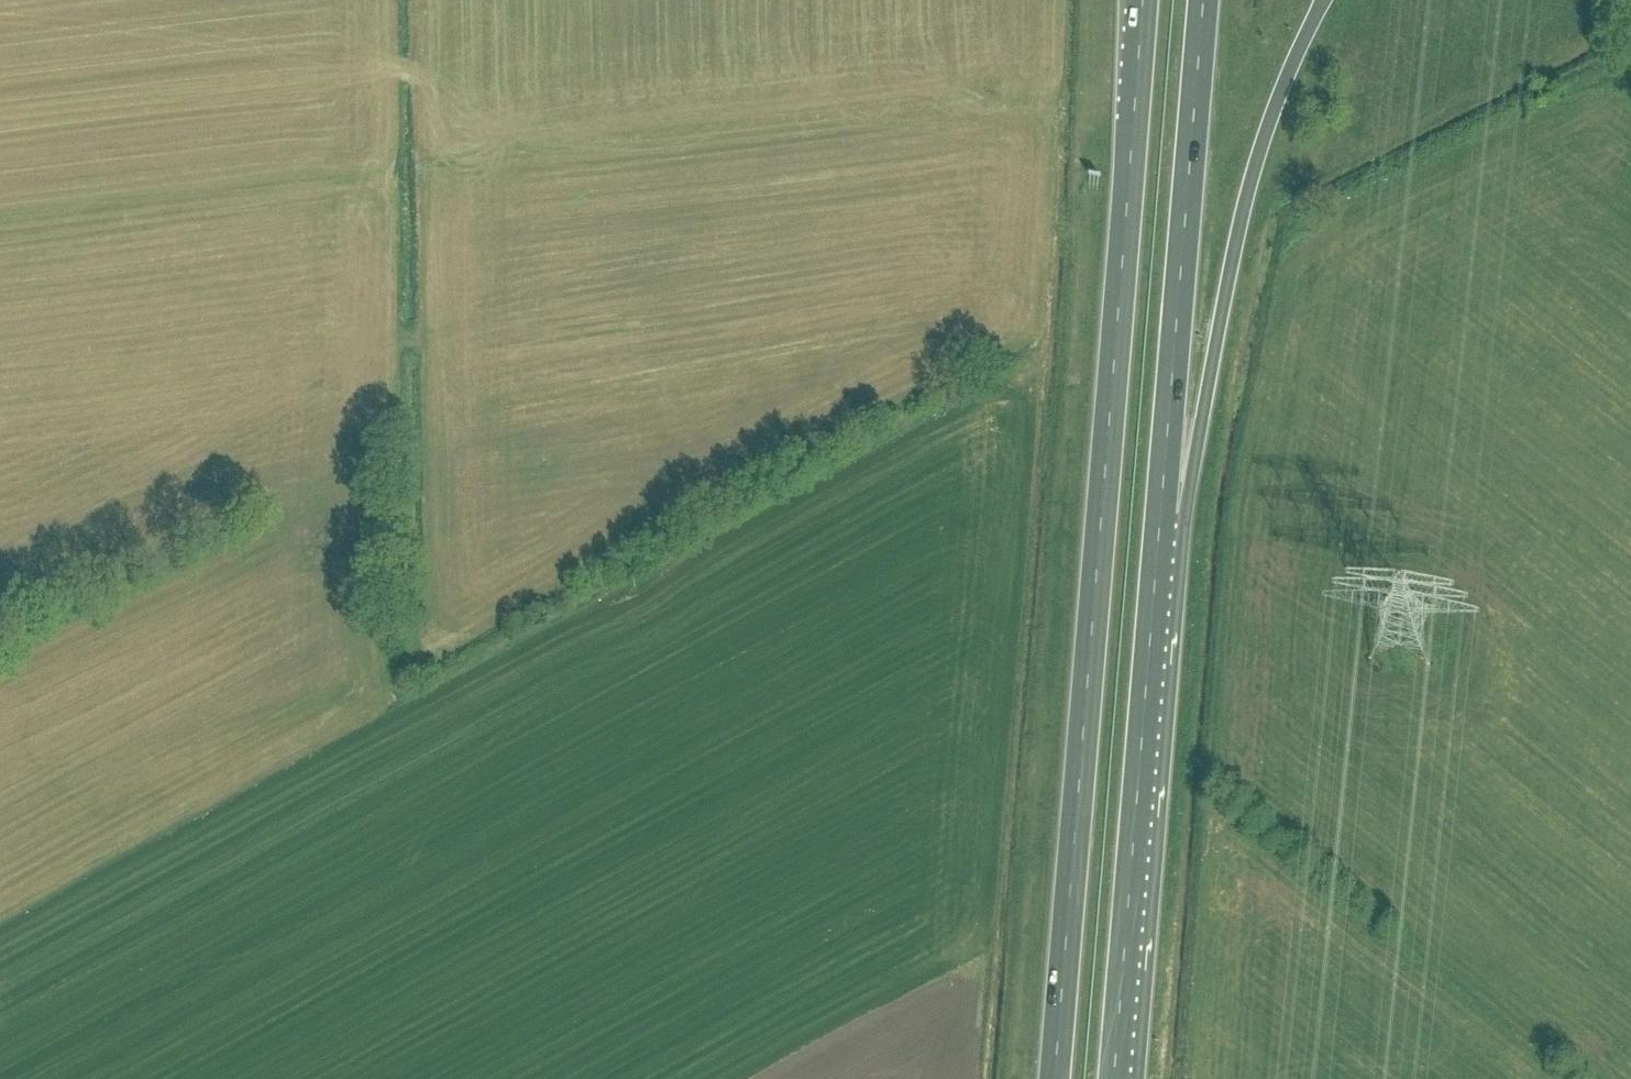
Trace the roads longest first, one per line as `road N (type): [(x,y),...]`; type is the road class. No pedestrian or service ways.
road 1 (trunk): [(1143,0),(1055,1078)]
road 2 (trunk): [(1113,1078),(1164,496)]
road 3 (trunk): [(1164,496),(1188,471),(1268,126),(1326,0)]
road 4 (trunk): [(1164,496),(1203,0)]

